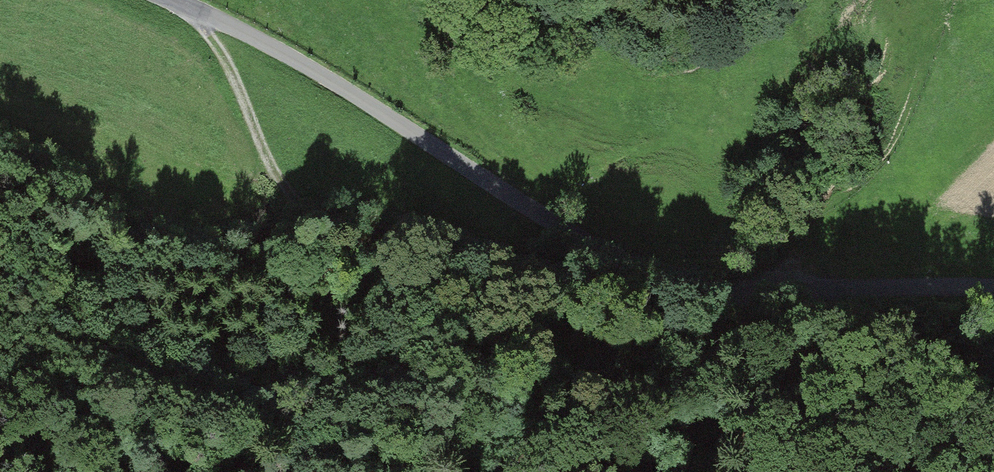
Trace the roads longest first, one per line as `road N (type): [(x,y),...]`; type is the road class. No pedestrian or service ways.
road 1 (unclassified): [(175,0),(308,66),(511,204),(660,277),(801,302),(993,294)]
road 2 (track): [(181,2),(236,79),(285,193),(535,363),(582,426),(598,471)]

